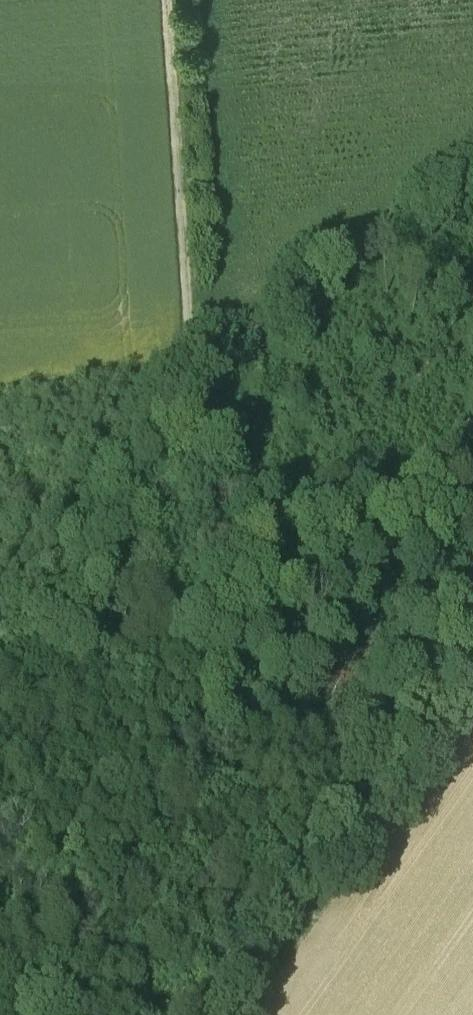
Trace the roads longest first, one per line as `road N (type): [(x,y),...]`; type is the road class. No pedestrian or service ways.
road 1 (track): [(472,526),(364,518),(287,496),(258,485),(215,443),(191,375),(165,0)]
road 2 (track): [(0,679),(50,666),(66,646),(191,375)]
road 3 (track): [(0,389),(191,375)]

